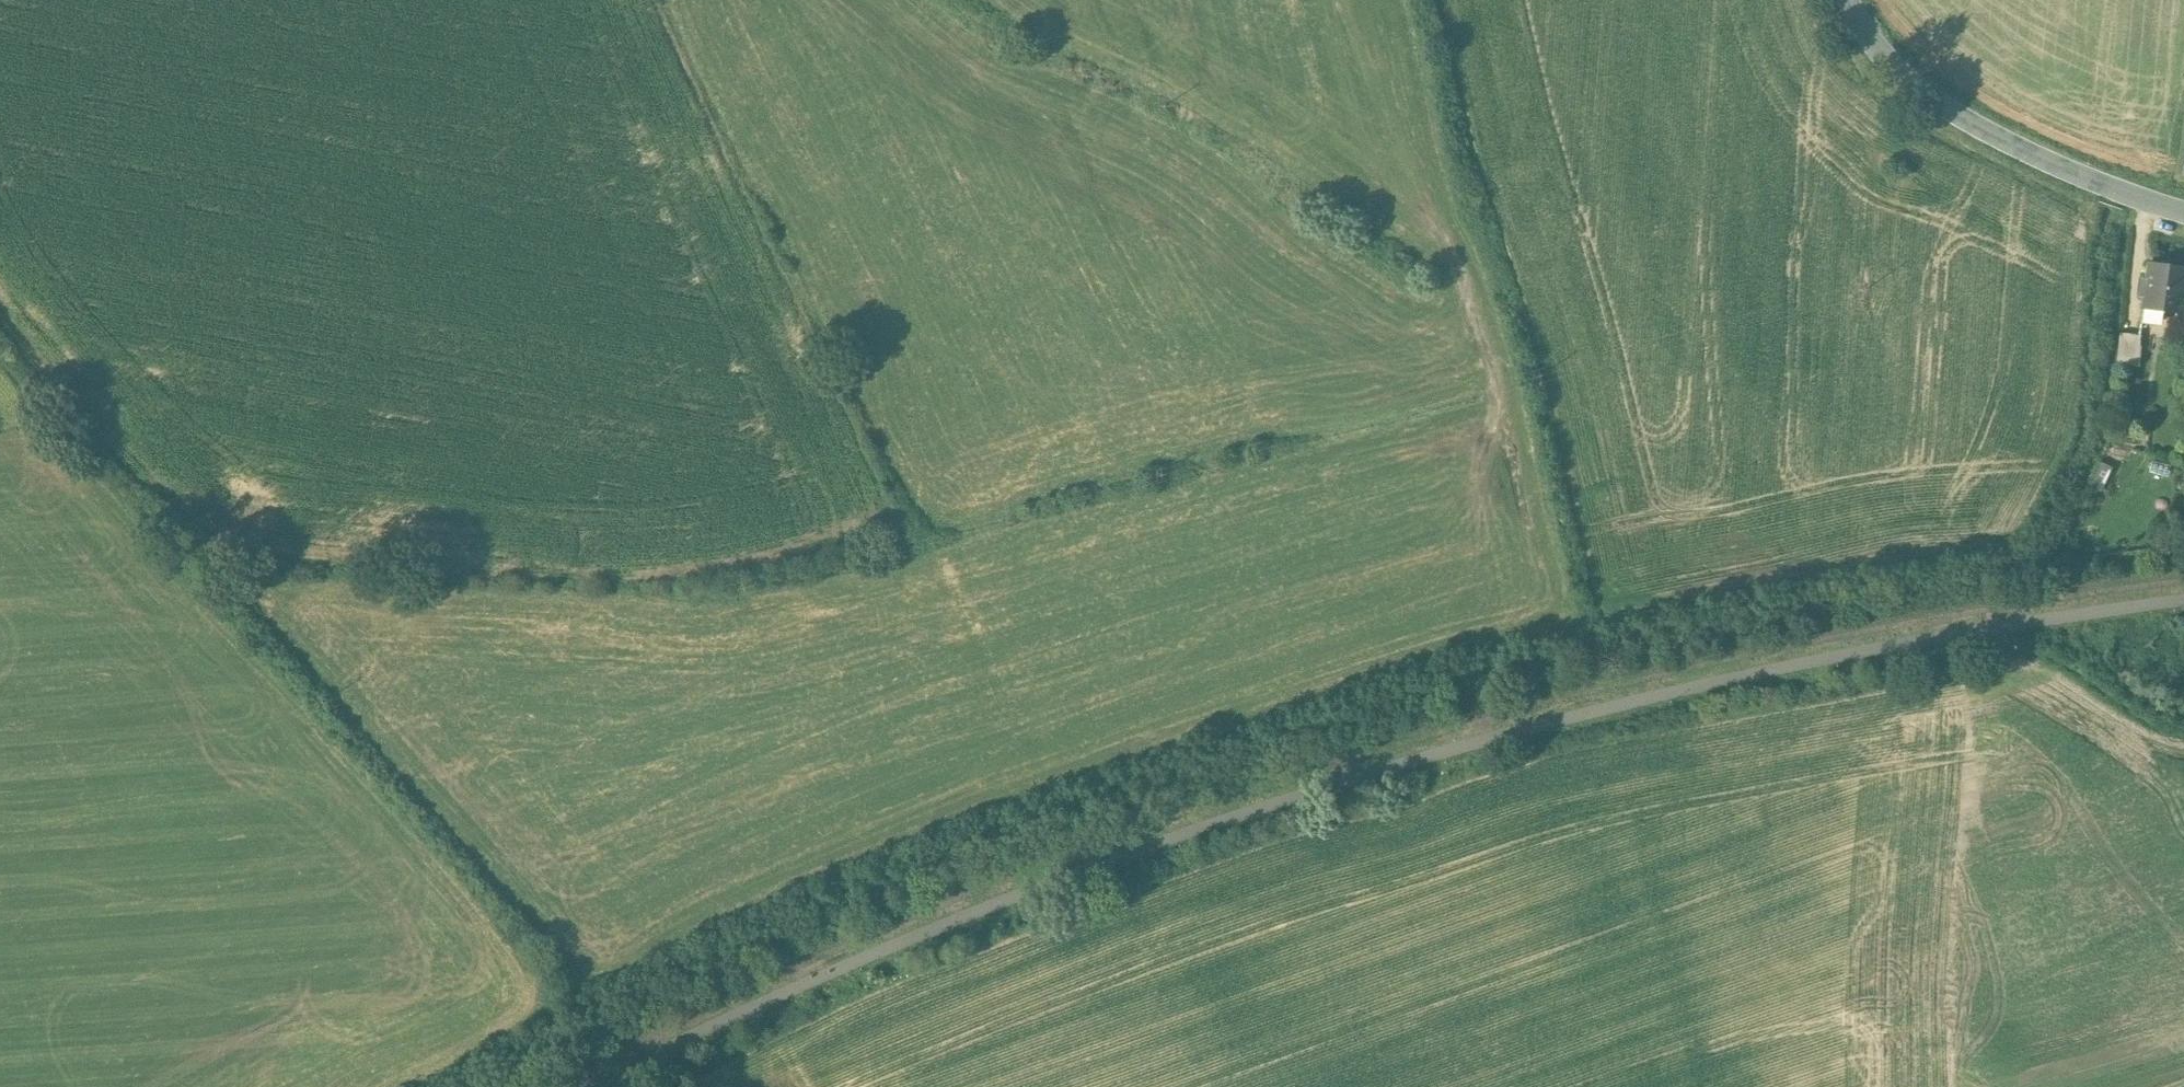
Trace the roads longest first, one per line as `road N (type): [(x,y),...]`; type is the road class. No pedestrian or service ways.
road 1 (unclassified): [(2183,210),(2041,160),(1921,90),(1849,0)]

